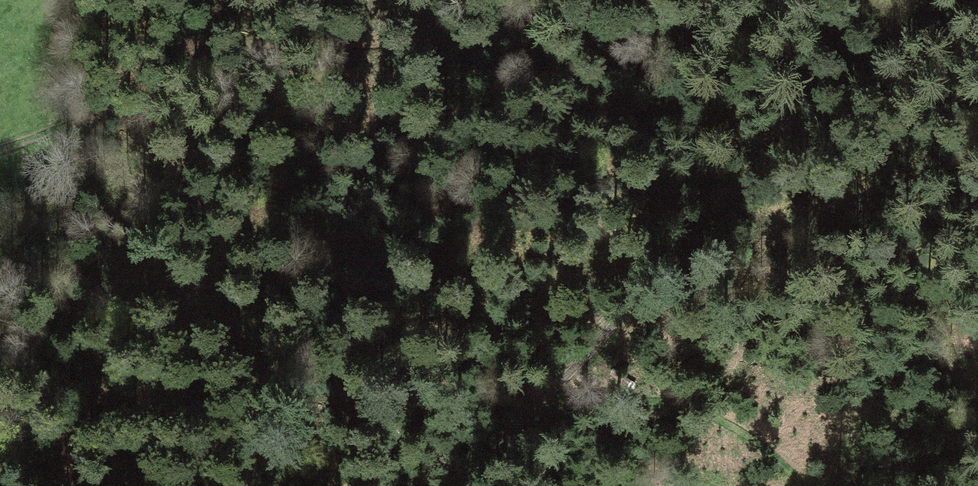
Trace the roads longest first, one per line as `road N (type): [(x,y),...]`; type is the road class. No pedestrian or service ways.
road 1 (track): [(0,157),(314,55),(340,63),(364,86),(371,119),(361,165),(253,470),(255,485)]
road 2 (track): [(468,485),(553,396),(779,112),(940,0)]
road 3 (track): [(340,63),(552,3),(838,0)]

